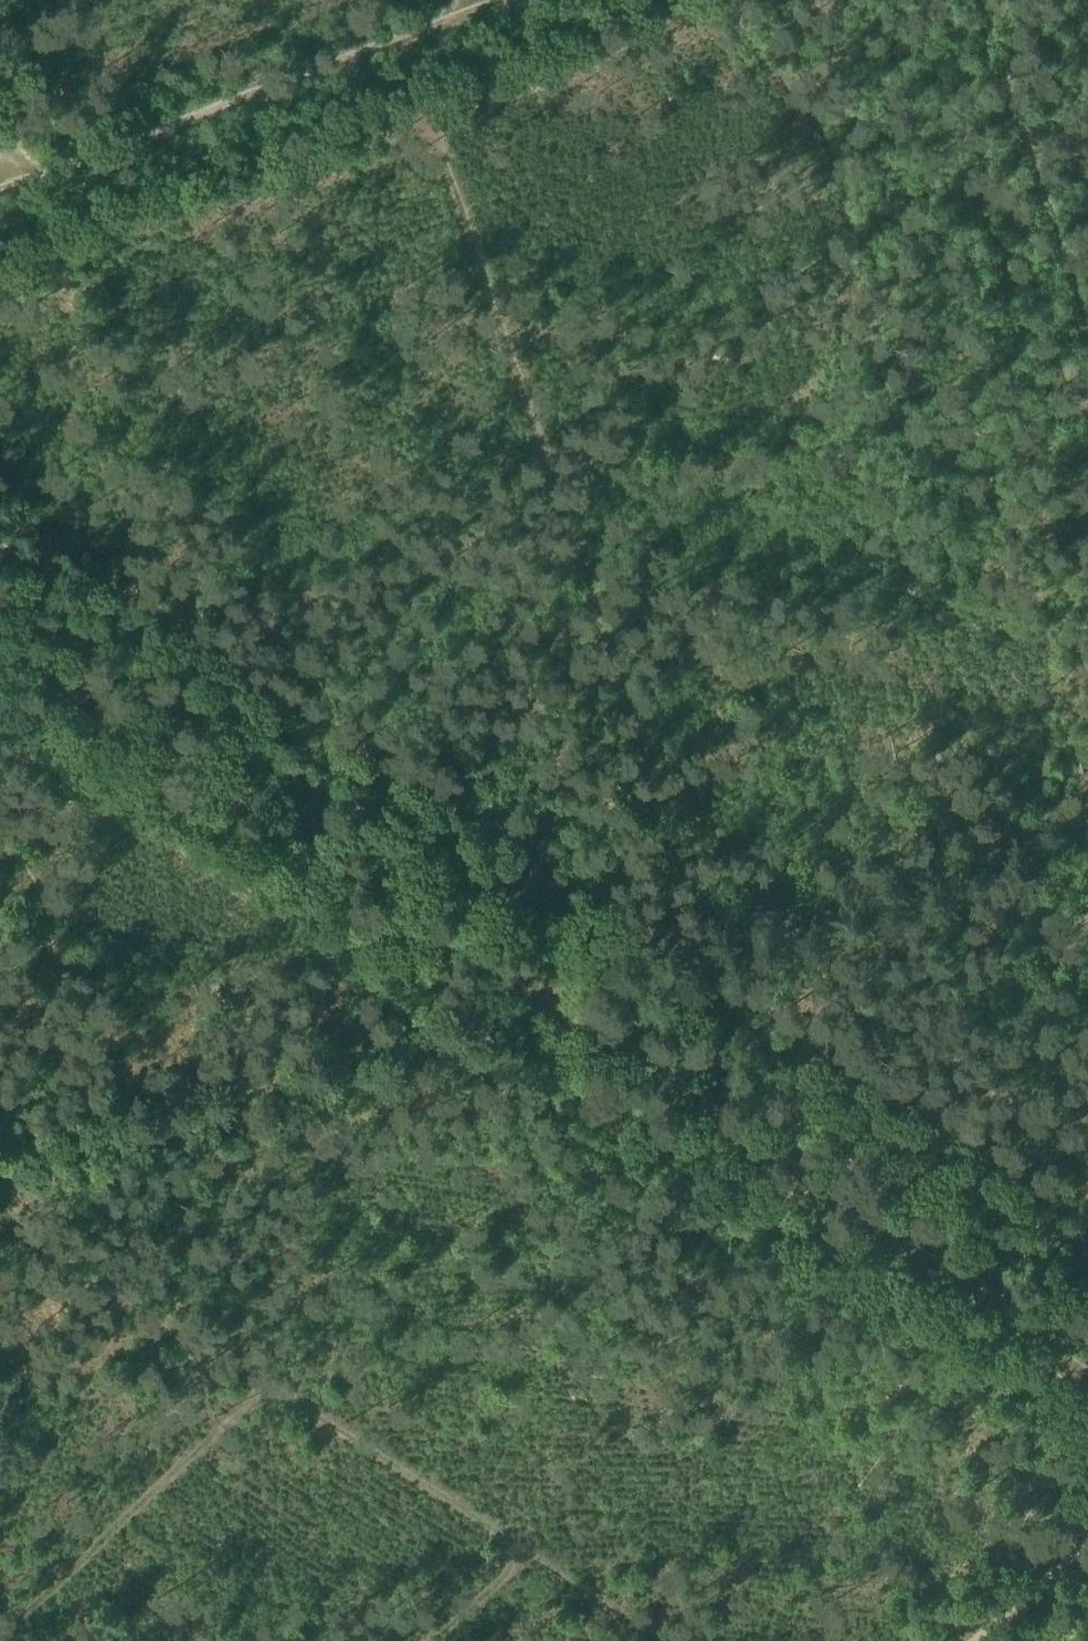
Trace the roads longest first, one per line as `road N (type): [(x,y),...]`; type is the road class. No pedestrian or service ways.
road 1 (track): [(0,516),(1087,1223)]
road 2 (track): [(0,657),(1087,1362)]
road 3 (track): [(0,1167),(1087,824)]
road 4 (track): [(705,950),(425,113)]
road 5 (track): [(719,0),(0,275)]
road 6 (track): [(545,473),(758,419),(812,392),(850,327),(852,219),(840,171),(816,113),(748,42),(724,0)]
road 7 (track): [(3,188),(492,0)]
road 8 (track): [(536,445),(104,582)]
road 9 (track): [(978,0),(1087,327)]
road 10 (track): [(273,1386),(2,1216)]
road 11 (track): [(3,188),(2,0)]
road 12 (track): [(979,1640),(1087,1542)]
road 13 (track): [(529,1547),(430,1640)]

